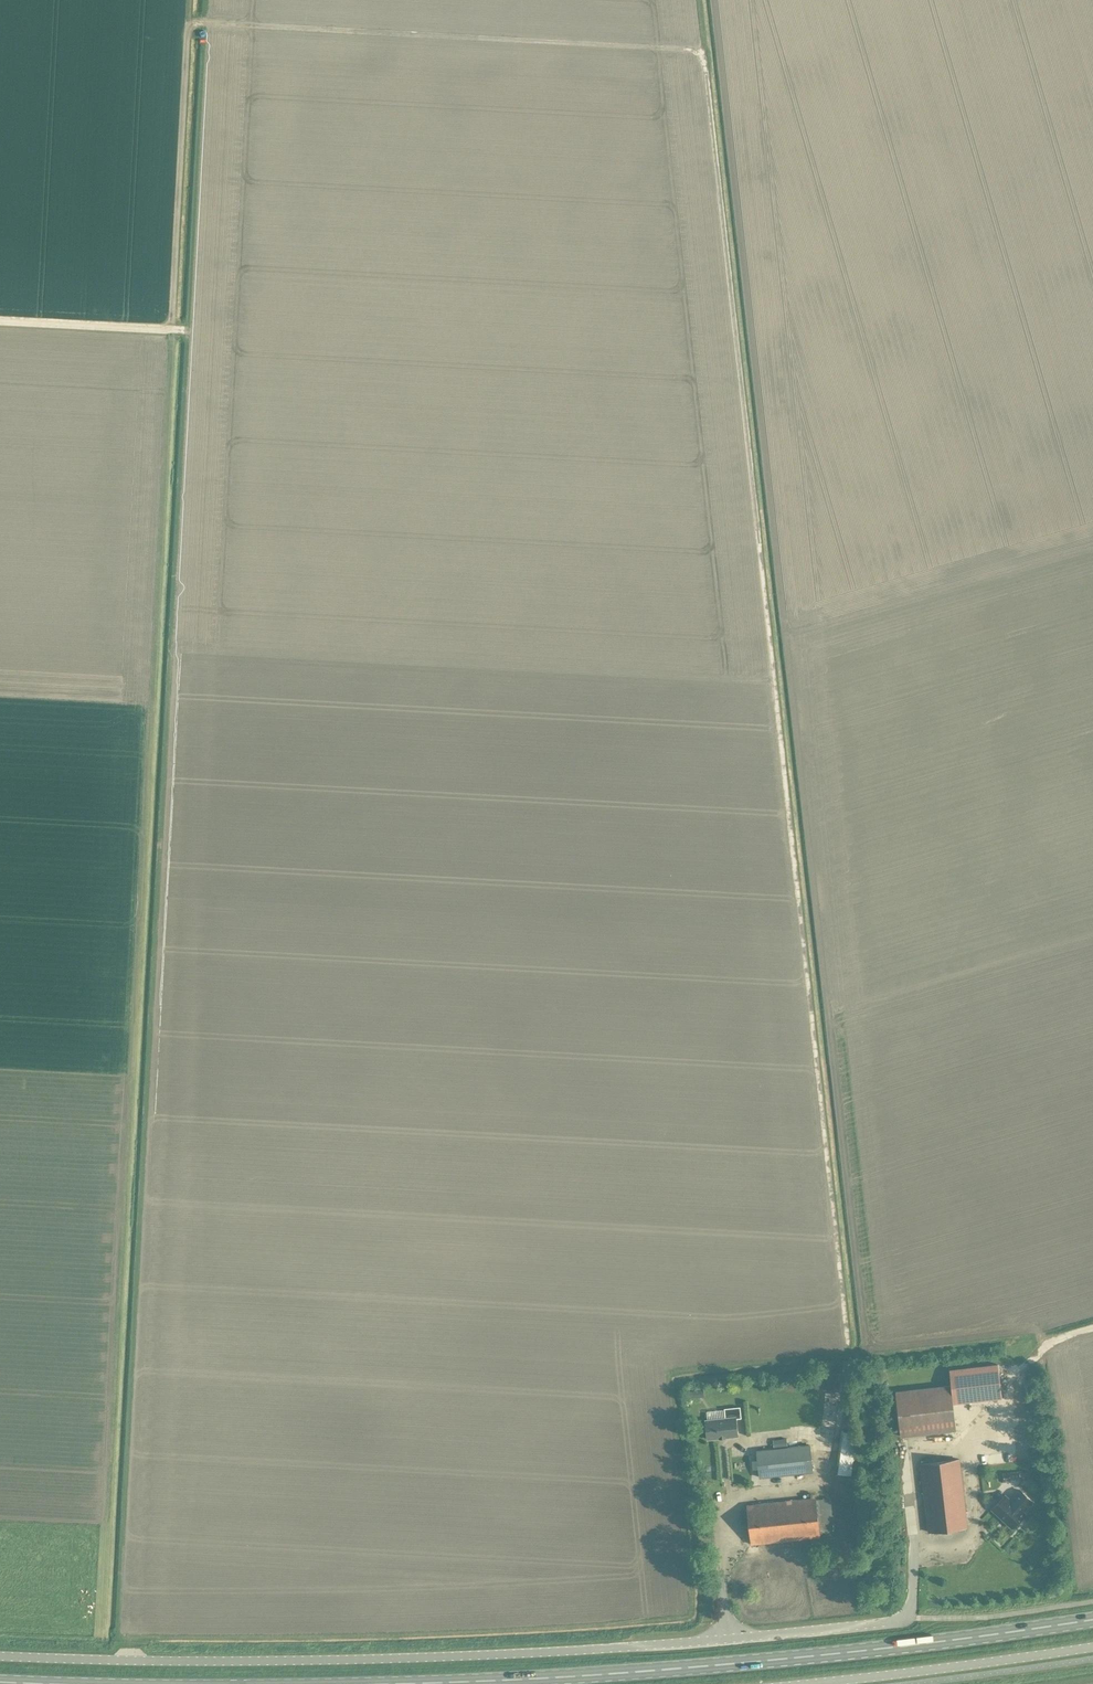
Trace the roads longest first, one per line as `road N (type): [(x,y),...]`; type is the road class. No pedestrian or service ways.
road 1 (unclassified): [(0,1656),(328,1661),(542,1653),(910,1619)]
road 2 (primary): [(399,1683),(718,1665),(1092,1619)]
road 3 (unclassified): [(807,1683),(1092,1647)]

